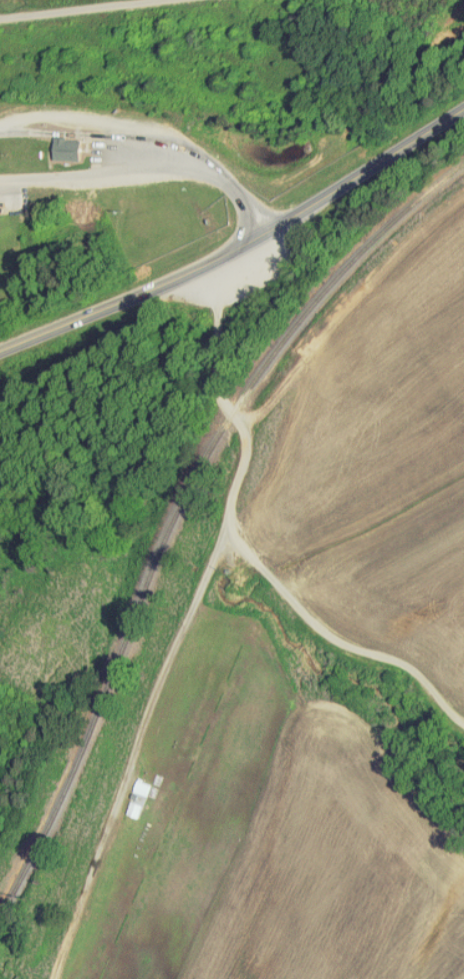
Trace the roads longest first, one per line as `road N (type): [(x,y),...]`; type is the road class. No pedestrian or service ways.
road 1 (secondary): [(0,350),(219,258),(463,110)]
road 2 (track): [(230,538),(176,642),(78,907)]
road 3 (track): [(230,538),(313,621),(411,666),(463,720)]
road 4 (residential): [(0,179),(185,167),(236,188),(265,233)]
road 5 (track): [(219,258),(221,389),(248,440),(230,538)]

